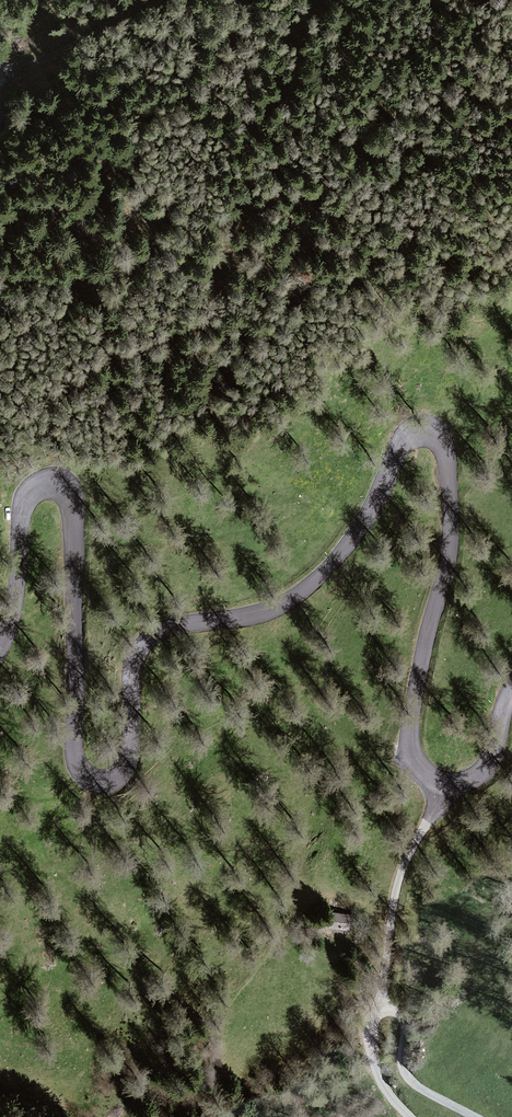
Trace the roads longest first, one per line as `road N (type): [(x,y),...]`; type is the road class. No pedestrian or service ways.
road 1 (tertiary): [(0,648),(14,606),(26,503),(41,484),(63,482),(75,499),(76,761),(89,778),(112,782),(128,759),(131,676),(144,644),(179,626),(265,612),(299,594),(359,530),(402,443),(433,434),(446,457),(449,546),(410,732),(421,766),(446,784)]
road 2 (residential): [(382,1008),(395,890),(446,784)]
road 3 (residential): [(475,1116),(411,1081),(402,1016),(382,1008)]
road 4 (residential): [(382,1008),(365,1029),(371,1057),(386,1093),(409,1116)]
road 5 (tertiary): [(446,784),(467,781),(487,763),(511,690)]

